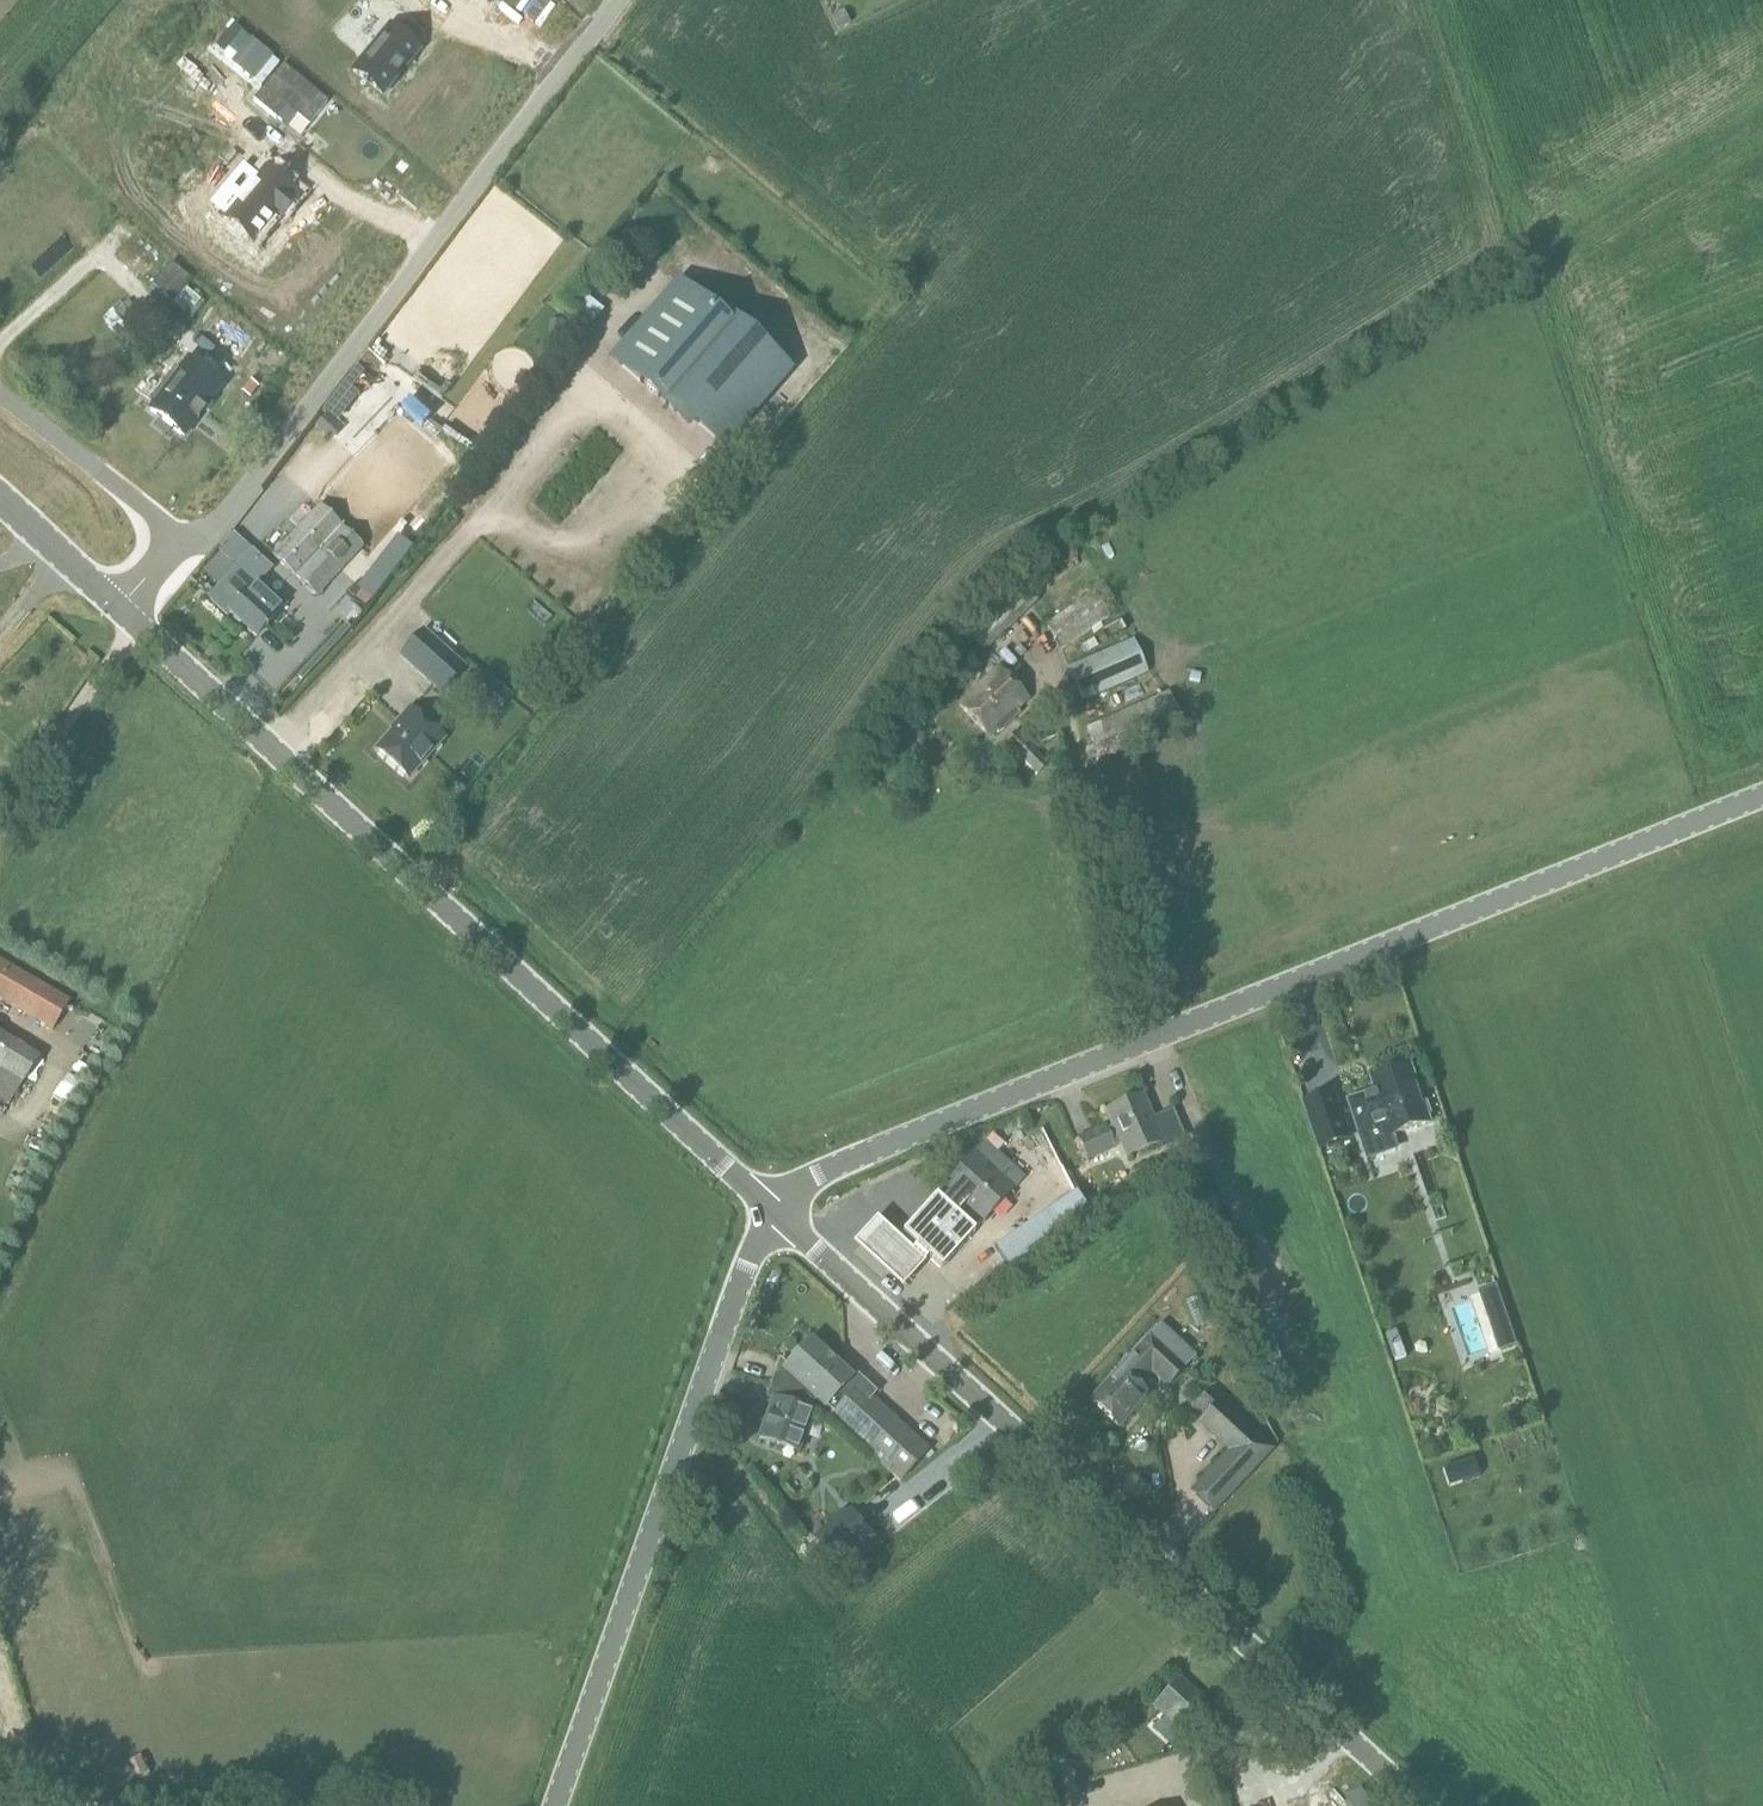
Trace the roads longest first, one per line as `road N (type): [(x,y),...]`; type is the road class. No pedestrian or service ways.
road 1 (unclassified): [(773,1211),(846,1161),(1762,798)]
road 2 (tertiary): [(773,1211),(124,613)]
road 3 (tertiary): [(1422,1805),(773,1211)]
road 4 (unclassified): [(189,550),(616,0)]
road 5 (unclassified): [(556,1805),(773,1211)]
road 6 (residential): [(124,613),(34,747),(0,832)]
road 7 (unclassified): [(189,550),(0,397)]
road 8 (tertiary): [(124,613),(31,529)]

